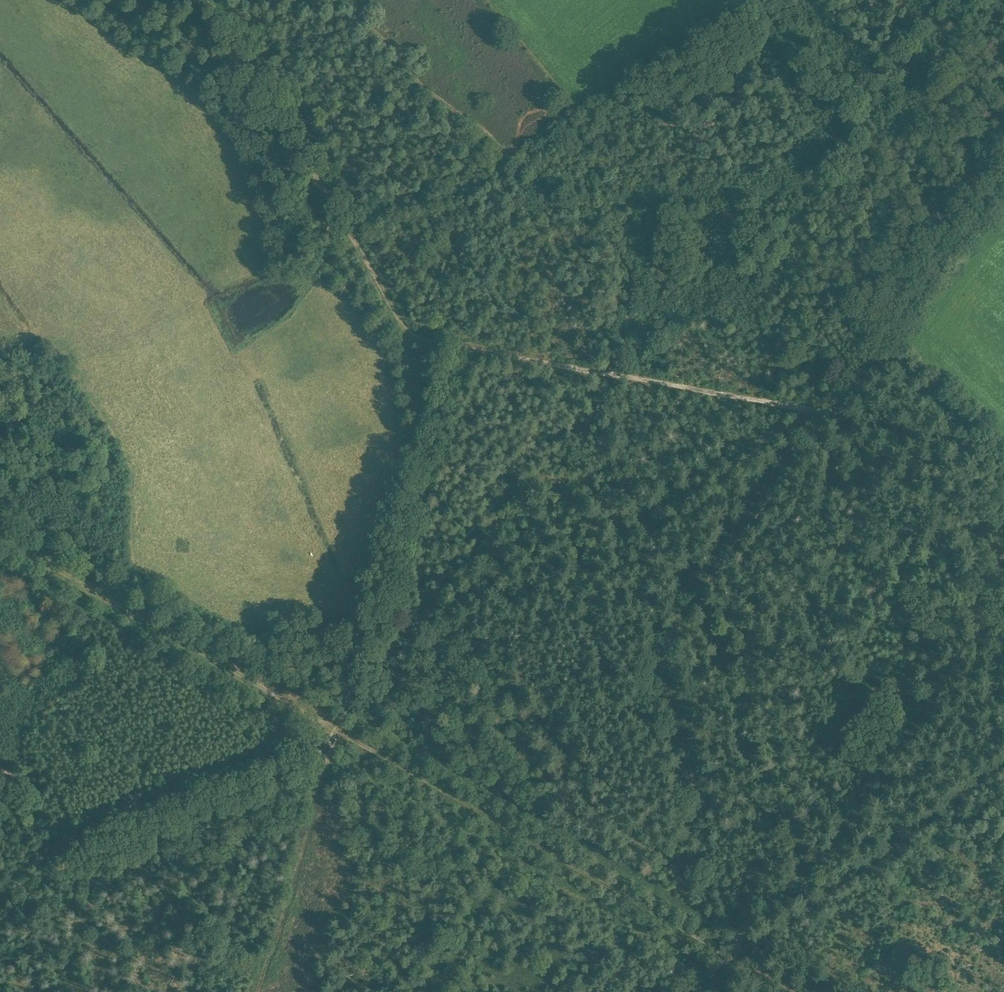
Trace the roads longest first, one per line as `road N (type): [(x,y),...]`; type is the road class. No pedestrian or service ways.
road 1 (track): [(0,532),(727,949)]
road 2 (track): [(727,949),(650,655),(833,409)]
road 3 (track): [(236,0),(406,338),(618,373)]
road 4 (track): [(347,743),(443,345)]
road 5 (track): [(347,743),(0,900)]
road 6 (track): [(833,409),(1003,179)]
road 7 (track): [(347,743),(261,991)]
road 8 (track): [(618,373),(833,409)]

